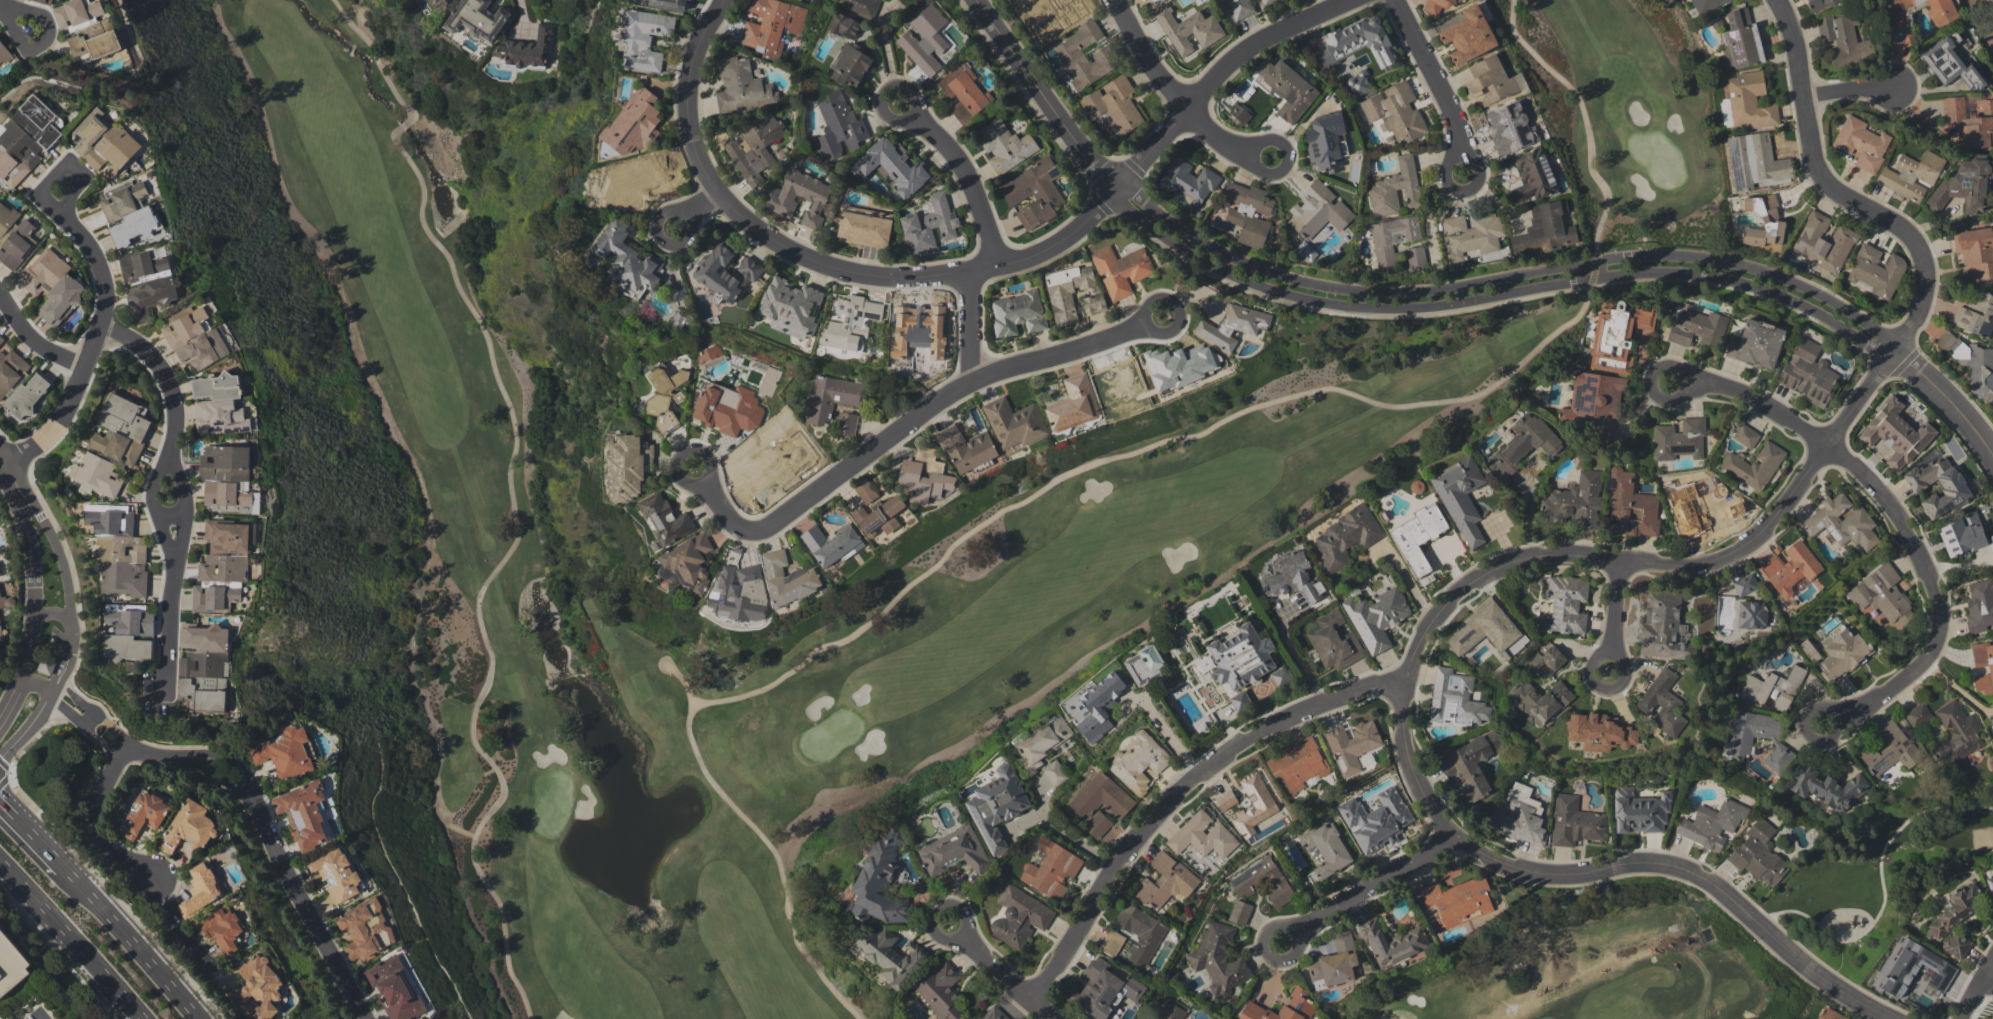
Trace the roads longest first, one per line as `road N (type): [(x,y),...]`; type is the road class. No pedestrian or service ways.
road 1 (residential): [(1778,0),(1796,41),(1810,150),(1821,176),(1917,243),(1923,298),(1764,529),(1732,557),(1673,566),(1532,555),(1476,575),(1428,621),(1404,680)]
road 2 (tertiary): [(1892,352),(1878,330),(1837,304),(1781,274),(1724,259),(1667,253),(1423,291),(1353,290),(1272,271),(1197,237),(1131,190),(1116,189)]
road 3 (tertiary): [(1116,189),(1124,207),(1190,254),(1292,296),(1416,308),(1659,270),(1774,291),(1892,352)]
road 4 (residential): [(719,200),(794,254),(874,278),(999,267),(1062,246),(1255,48),(1355,0)]
road 5 (residential): [(703,480),(745,530),(766,529),(967,379),(1146,325)]
road 6 (residential): [(1684,383),(1716,385),(1826,444),(1889,504),(1926,567),(1941,622),(1929,656),(1908,677),(1837,716)]
road 7 (residential): [(22,680),(51,692),(121,746),(158,757),(212,758),(247,792),(369,1018)]
road 8 (residential): [(1028,993),(1163,803),(1235,745),(1318,702),(1404,680)]
road 9 (residential): [(1444,832),(1534,873),(1635,862),(1679,868),(1727,896),(1824,980),(1889,1018)]
road 10 (residential): [(165,683),(183,512),(167,451),(173,398),(158,364),(103,324)]
road 11 (residential): [(6,466),(44,445),(68,413),(103,324),(103,278),(61,202)]
road 12 (tertiary): [(51,692),(68,656),(64,568),(46,523),(6,466)]
road 13 (tertiary): [(979,0),(1116,189)]
road 14 (tertiary): [(6,466),(39,598),(22,680)]
road 15 (residential): [(724,0),(692,77),(692,134),(719,200)]
road 16 (primary): [(0,861),(142,1018)]
road 17 (residential): [(1254,153),(1236,150),(1190,110),(1121,0)]
road 18 (primary): [(202,1018),(68,870)]
road 19 (residential): [(1295,937),(1335,893),(1444,832)]
road 20 (residential): [(910,114),(964,168),(999,267)]
road 21 (residential): [(1463,152),(1450,107),(1392,0)]
road 22 (residential): [(121,746),(87,815),(109,851),(150,874)]
road 23 (residential): [(1404,680),(1406,773),(1444,832)]
road 24 (tertiary): [(1892,352),(1953,403),(1992,455)]
road 25 (residential): [(959,932),(1058,1018)]
road 26 (residential): [(1464,190),(1483,171),(1477,157),(1463,152),(1444,171),(1450,185),(1464,190)]

